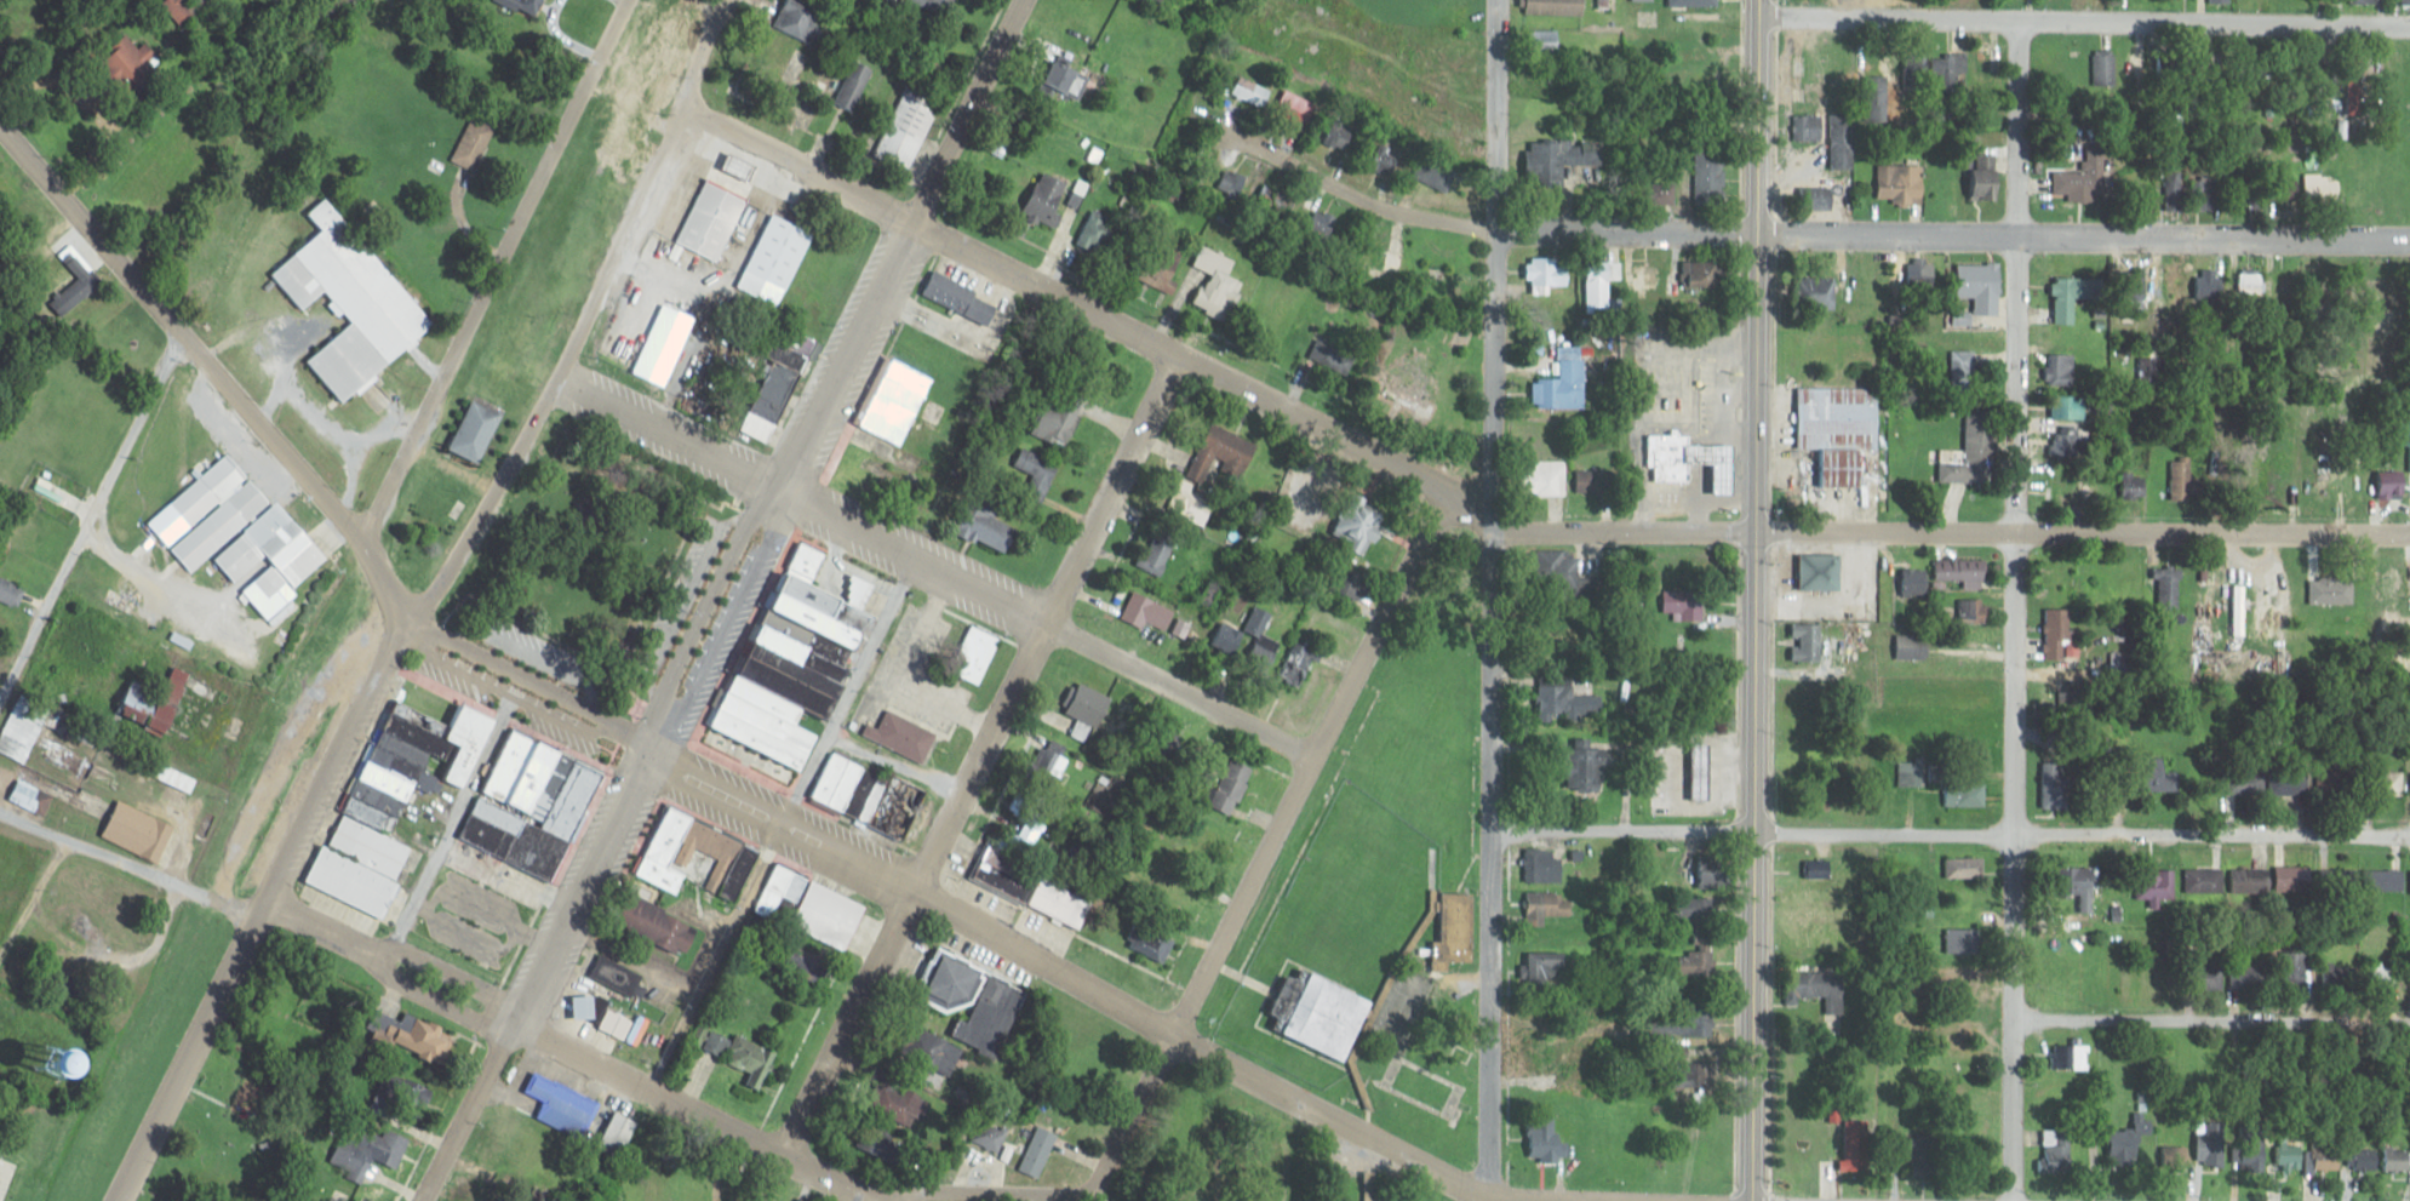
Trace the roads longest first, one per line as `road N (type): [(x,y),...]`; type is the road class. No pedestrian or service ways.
road 1 (residential): [(906,223),(1533,536),(2409,533)]
road 2 (primary): [(1746,1200),(1757,0)]
road 3 (residential): [(1488,1193),(1501,0)]
road 4 (residential): [(2011,1200),(2016,19)]
road 5 (residential): [(1488,1193),(1272,1093),(916,892),(645,754)]
road 6 (residential): [(2409,834),(1494,833)]
road 7 (residential): [(645,754),(429,642),(362,543),(0,130)]
road 8 (residential): [(2409,239),(1500,234)]
road 9 (residential): [(1312,755),(559,377)]
road 10 (residential): [(645,754),(1019,0)]
road 11 (residential): [(413,622),(510,476),(641,206),(726,0)]
road 12 (residential): [(2409,1025),(1750,1014)]
road 13 (residential): [(2409,26),(1757,15)]
road 14 (residential): [(117,1200),(378,674),(413,622)]
road 15 (residential): [(1174,1034),(1441,491)]
road 16 (residential): [(362,543),(628,0)]
road 17 (residential): [(916,892),(1180,360)]
road 18 (residential): [(784,1157),(269,898)]
road 19 (residential): [(419,1200),(645,754)]
road 20 (residential): [(784,1157),(841,1186),(871,1190),(1076,1190),(1104,1171),(1174,1034)]
road 21 (residential): [(0,691),(176,334)]
road 22 (residential): [(784,1157),(916,892)]
road 23 (residential): [(1500,234),(1427,231),(1389,218),(1230,133)]
road 24 (residential): [(257,922),(0,808)]
road 25 (residential): [(906,223),(685,109)]

